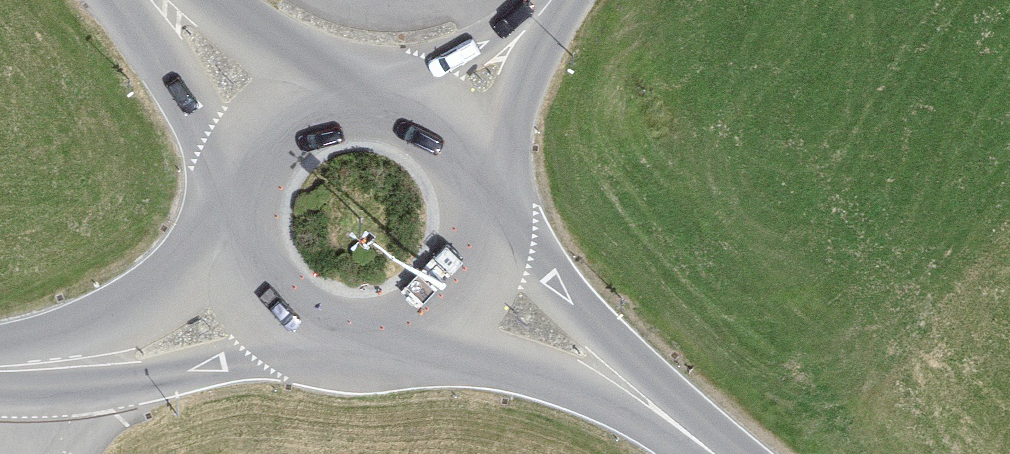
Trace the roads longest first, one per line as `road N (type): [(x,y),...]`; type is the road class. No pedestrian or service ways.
road 1 (secondary): [(671,421),(554,292),(498,207)]
road 2 (secondary): [(78,364),(336,347)]
road 3 (secondary): [(433,334),(559,372),(671,421)]
road 4 (secondary): [(238,225),(170,308),(78,364)]
road 5 (secondary): [(141,0),(243,186)]
road 6 (secondary): [(362,92),(314,74),(186,0)]
road 7 (secondary): [(238,225),(260,293),(293,327),(336,347)]
road 8 (tertiary): [(559,0),(457,126)]
road 9 (secondary): [(362,92),(323,100),(287,120),(260,149),(243,186)]
road 10 (secondary): [(433,334),(479,290),(496,250),(498,207)]

